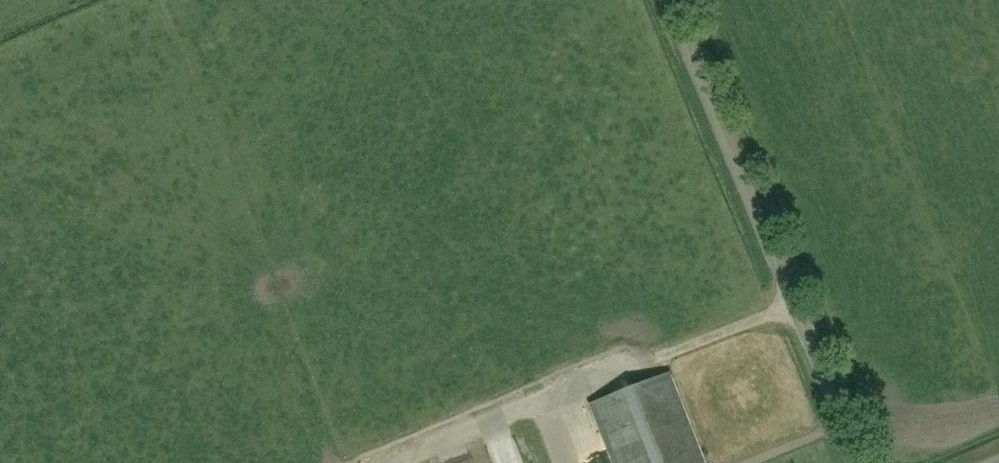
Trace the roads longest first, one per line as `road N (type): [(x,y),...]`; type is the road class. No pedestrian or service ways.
road 1 (unclassified): [(861,462),(667,0)]

